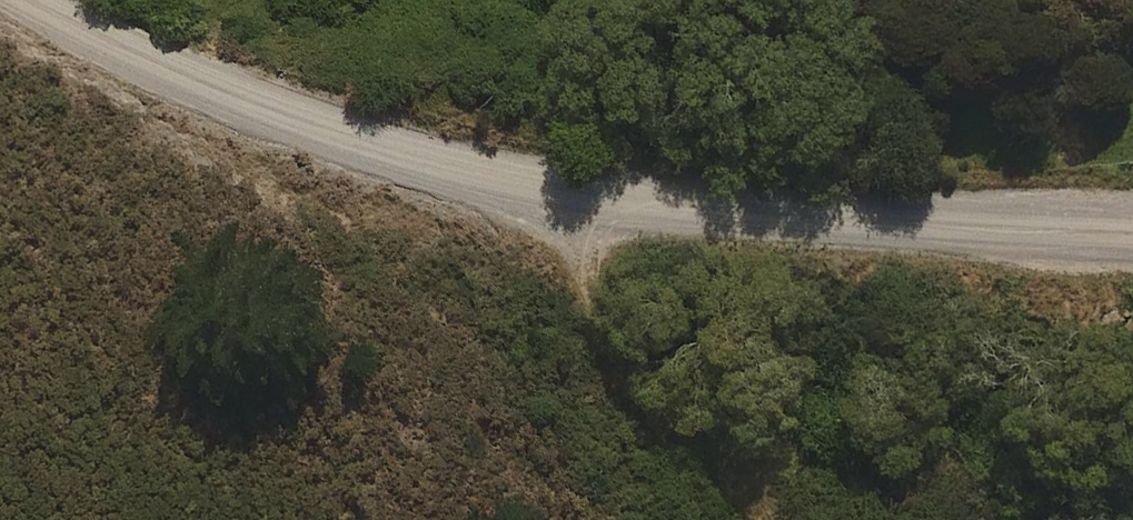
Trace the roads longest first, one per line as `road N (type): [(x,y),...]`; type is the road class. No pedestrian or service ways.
road 1 (unclassified): [(1132,218),(740,233),(373,128),(97,0)]
road 2 (track): [(373,128),(595,295),(671,423),(766,519)]

